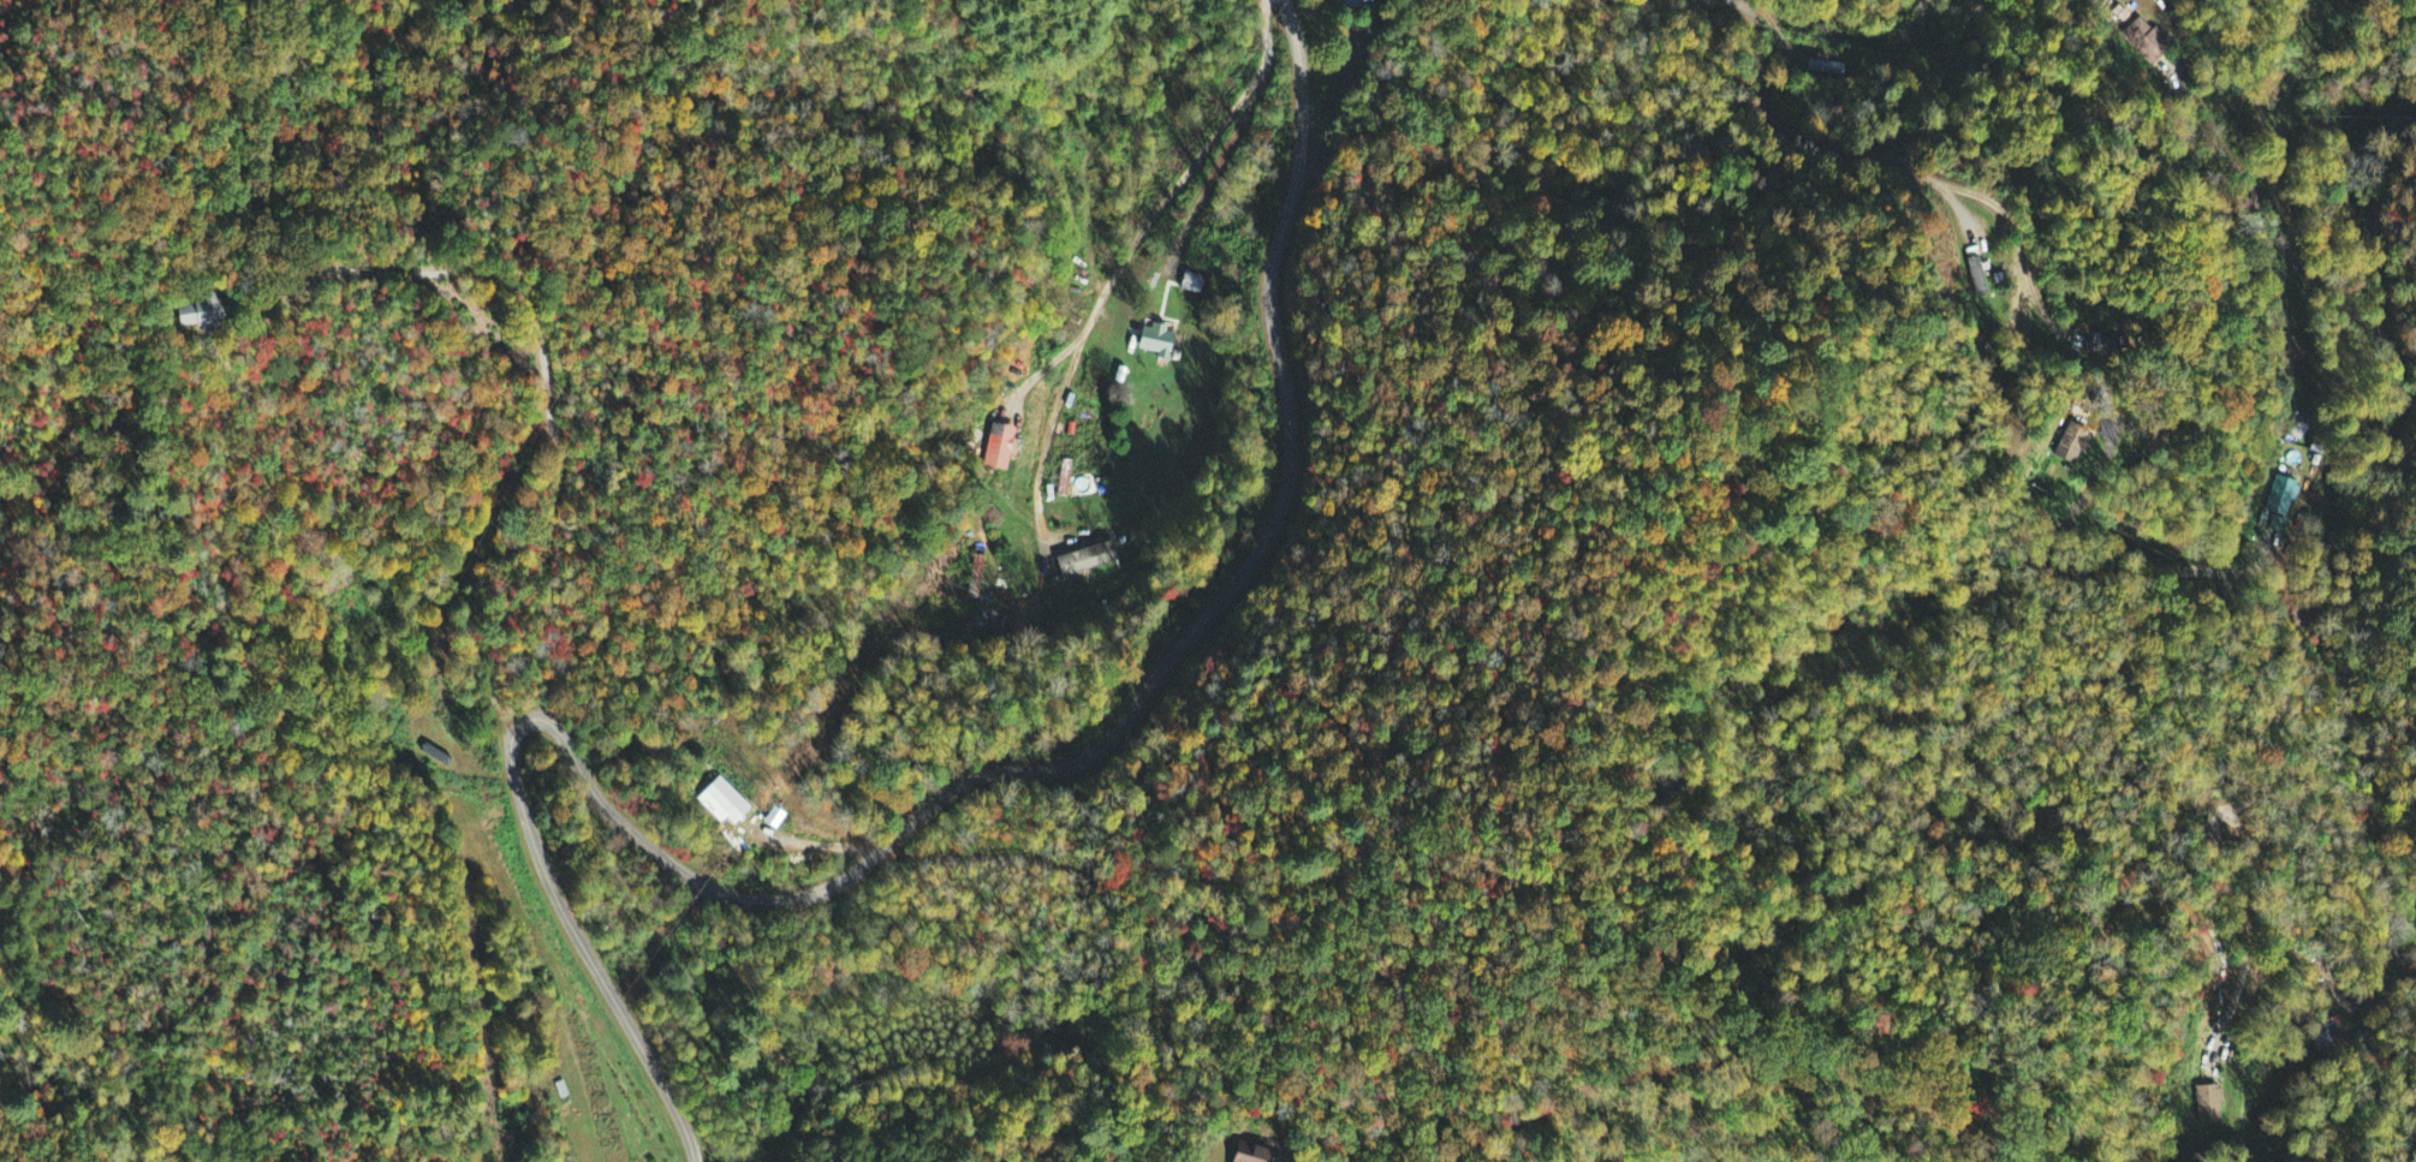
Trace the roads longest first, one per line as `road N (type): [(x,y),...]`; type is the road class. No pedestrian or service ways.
road 1 (residential): [(675,1161),(526,869),(508,803),(506,734),(517,720),(545,726),(585,785),(661,858),(742,902),(809,893),(861,866),(950,787),(995,765),(1087,768),(1119,737),(1149,679),(1219,595),(1256,571),(1278,522),(1287,417),(1266,272),(1295,222),(1301,154),(1285,0)]

